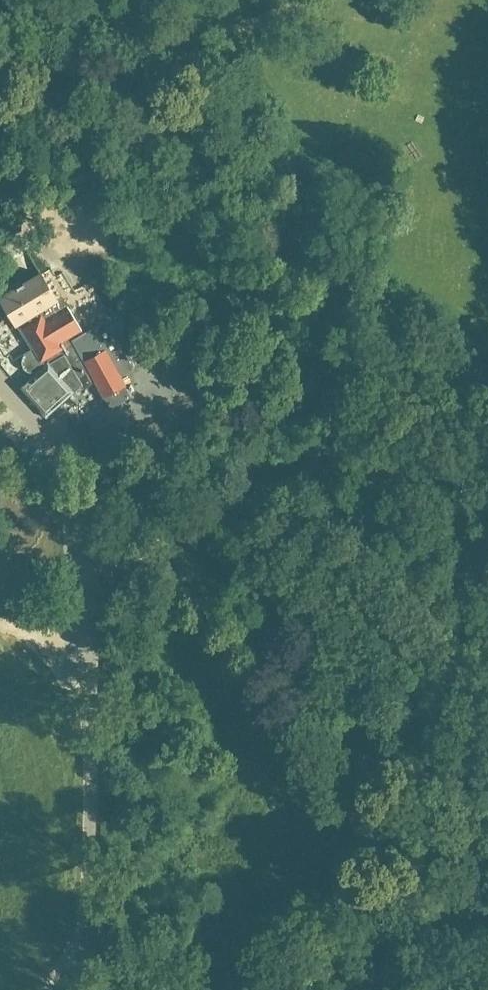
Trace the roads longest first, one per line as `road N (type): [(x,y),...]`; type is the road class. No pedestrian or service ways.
road 1 (unclassified): [(83,989),(94,823),(89,518),(72,469),(0,376)]

